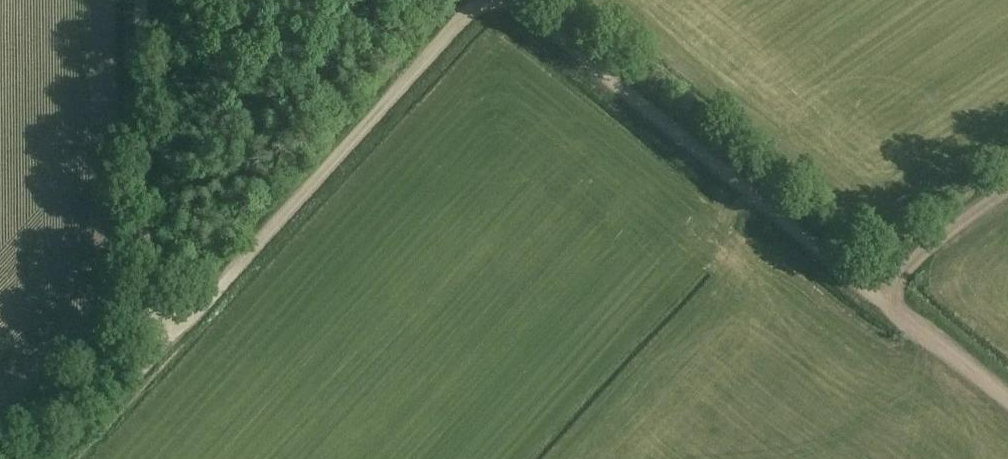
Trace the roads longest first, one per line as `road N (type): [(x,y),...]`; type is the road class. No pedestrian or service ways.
road 1 (track): [(175,336),(444,46),(478,13),(505,5),(1007,400)]
road 2 (unclassified): [(175,336),(148,310),(143,265),(141,0)]
road 3 (track): [(879,298),(921,256),(1007,194)]

